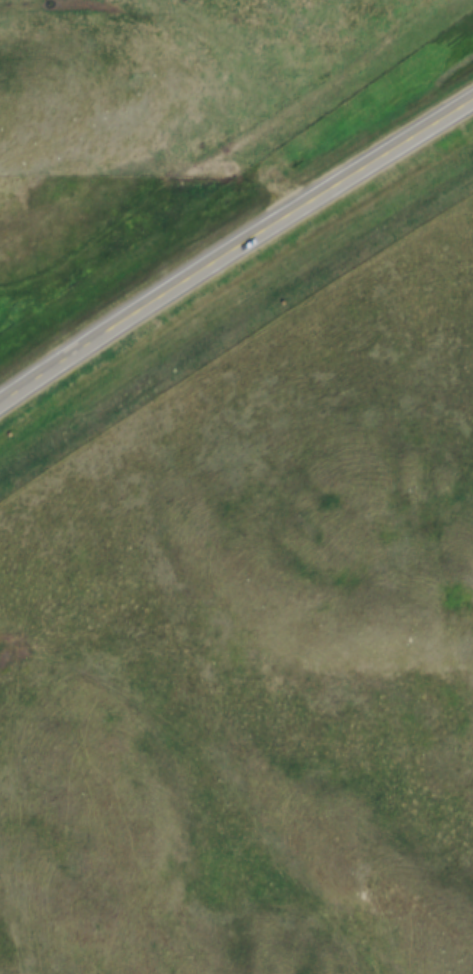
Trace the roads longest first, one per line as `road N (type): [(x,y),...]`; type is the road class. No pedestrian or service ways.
road 1 (primary): [(0,405),(100,333),(472,103)]

